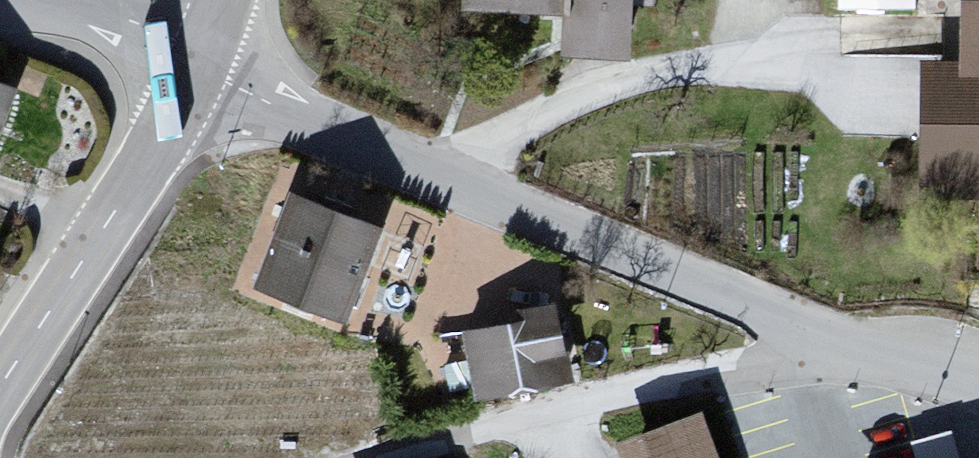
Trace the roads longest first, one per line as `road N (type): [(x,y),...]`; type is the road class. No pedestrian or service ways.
road 1 (residential): [(198,73),(841,355),(978,367)]
road 2 (residential): [(0,388),(138,196),(198,73)]
road 3 (residential): [(2,0),(198,73)]

